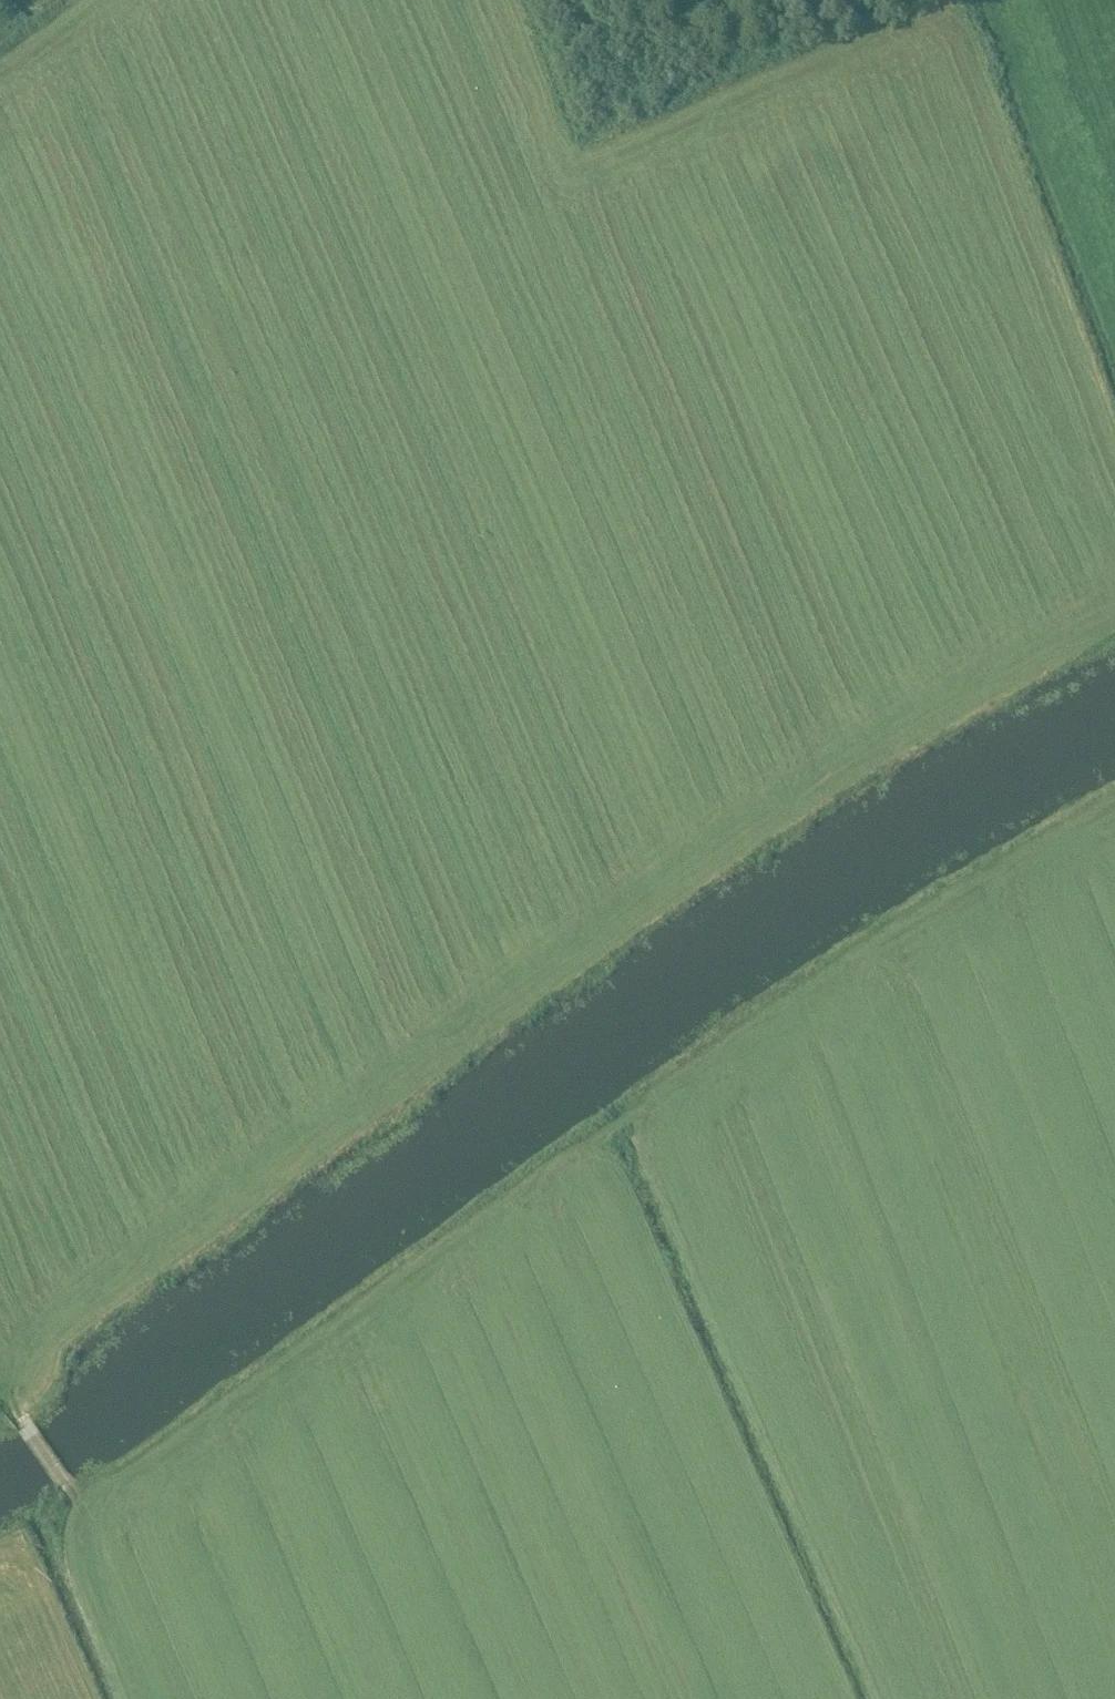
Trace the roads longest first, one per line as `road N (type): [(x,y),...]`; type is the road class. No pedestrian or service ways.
road 1 (track): [(143,1698),(75,1539),(79,1507),(0,1377)]
road 2 (track): [(207,1216),(0,1391)]

